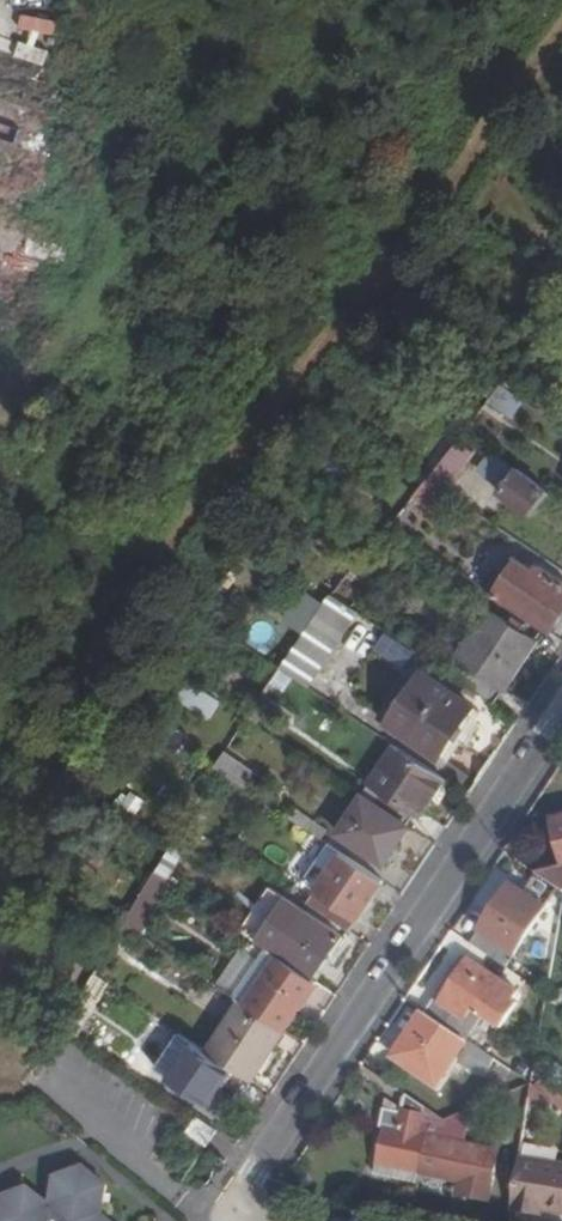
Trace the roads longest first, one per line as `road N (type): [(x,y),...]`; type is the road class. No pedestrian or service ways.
road 1 (track): [(0,927),(40,750),(157,556),(561,22)]
road 2 (residential): [(251,1220),(239,1211),(242,1192),(561,710)]

